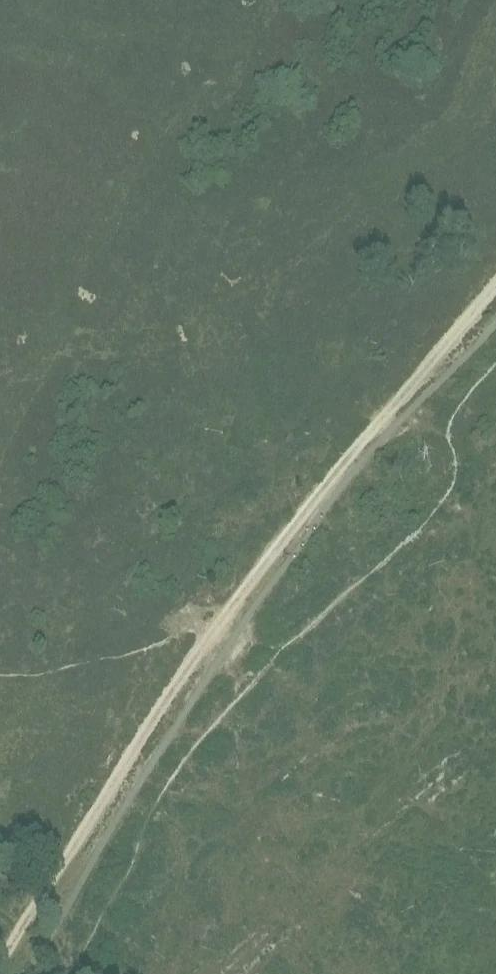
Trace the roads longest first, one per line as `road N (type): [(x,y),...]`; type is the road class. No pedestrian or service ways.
road 1 (track): [(495,288),(317,498),(217,632),(0,965)]

